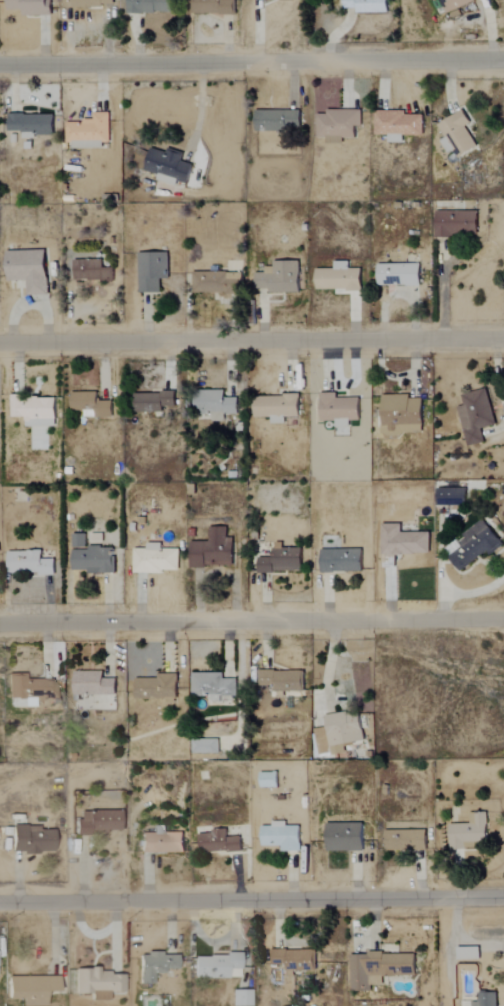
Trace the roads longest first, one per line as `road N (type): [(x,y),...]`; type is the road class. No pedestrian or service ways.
road 1 (residential): [(0,66),(503,60)]
road 2 (residential): [(0,905),(503,899)]
road 3 (residential): [(0,626),(503,621)]
road 4 (residential): [(0,345),(503,340)]

